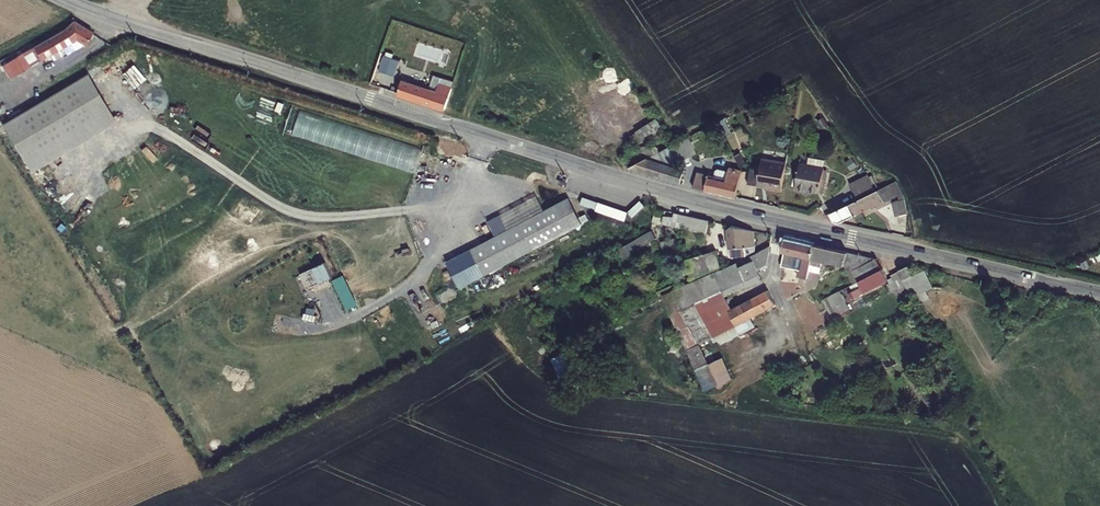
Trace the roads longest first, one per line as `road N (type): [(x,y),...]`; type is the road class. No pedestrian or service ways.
road 1 (residential): [(67,0),(664,192),(1099,294)]

